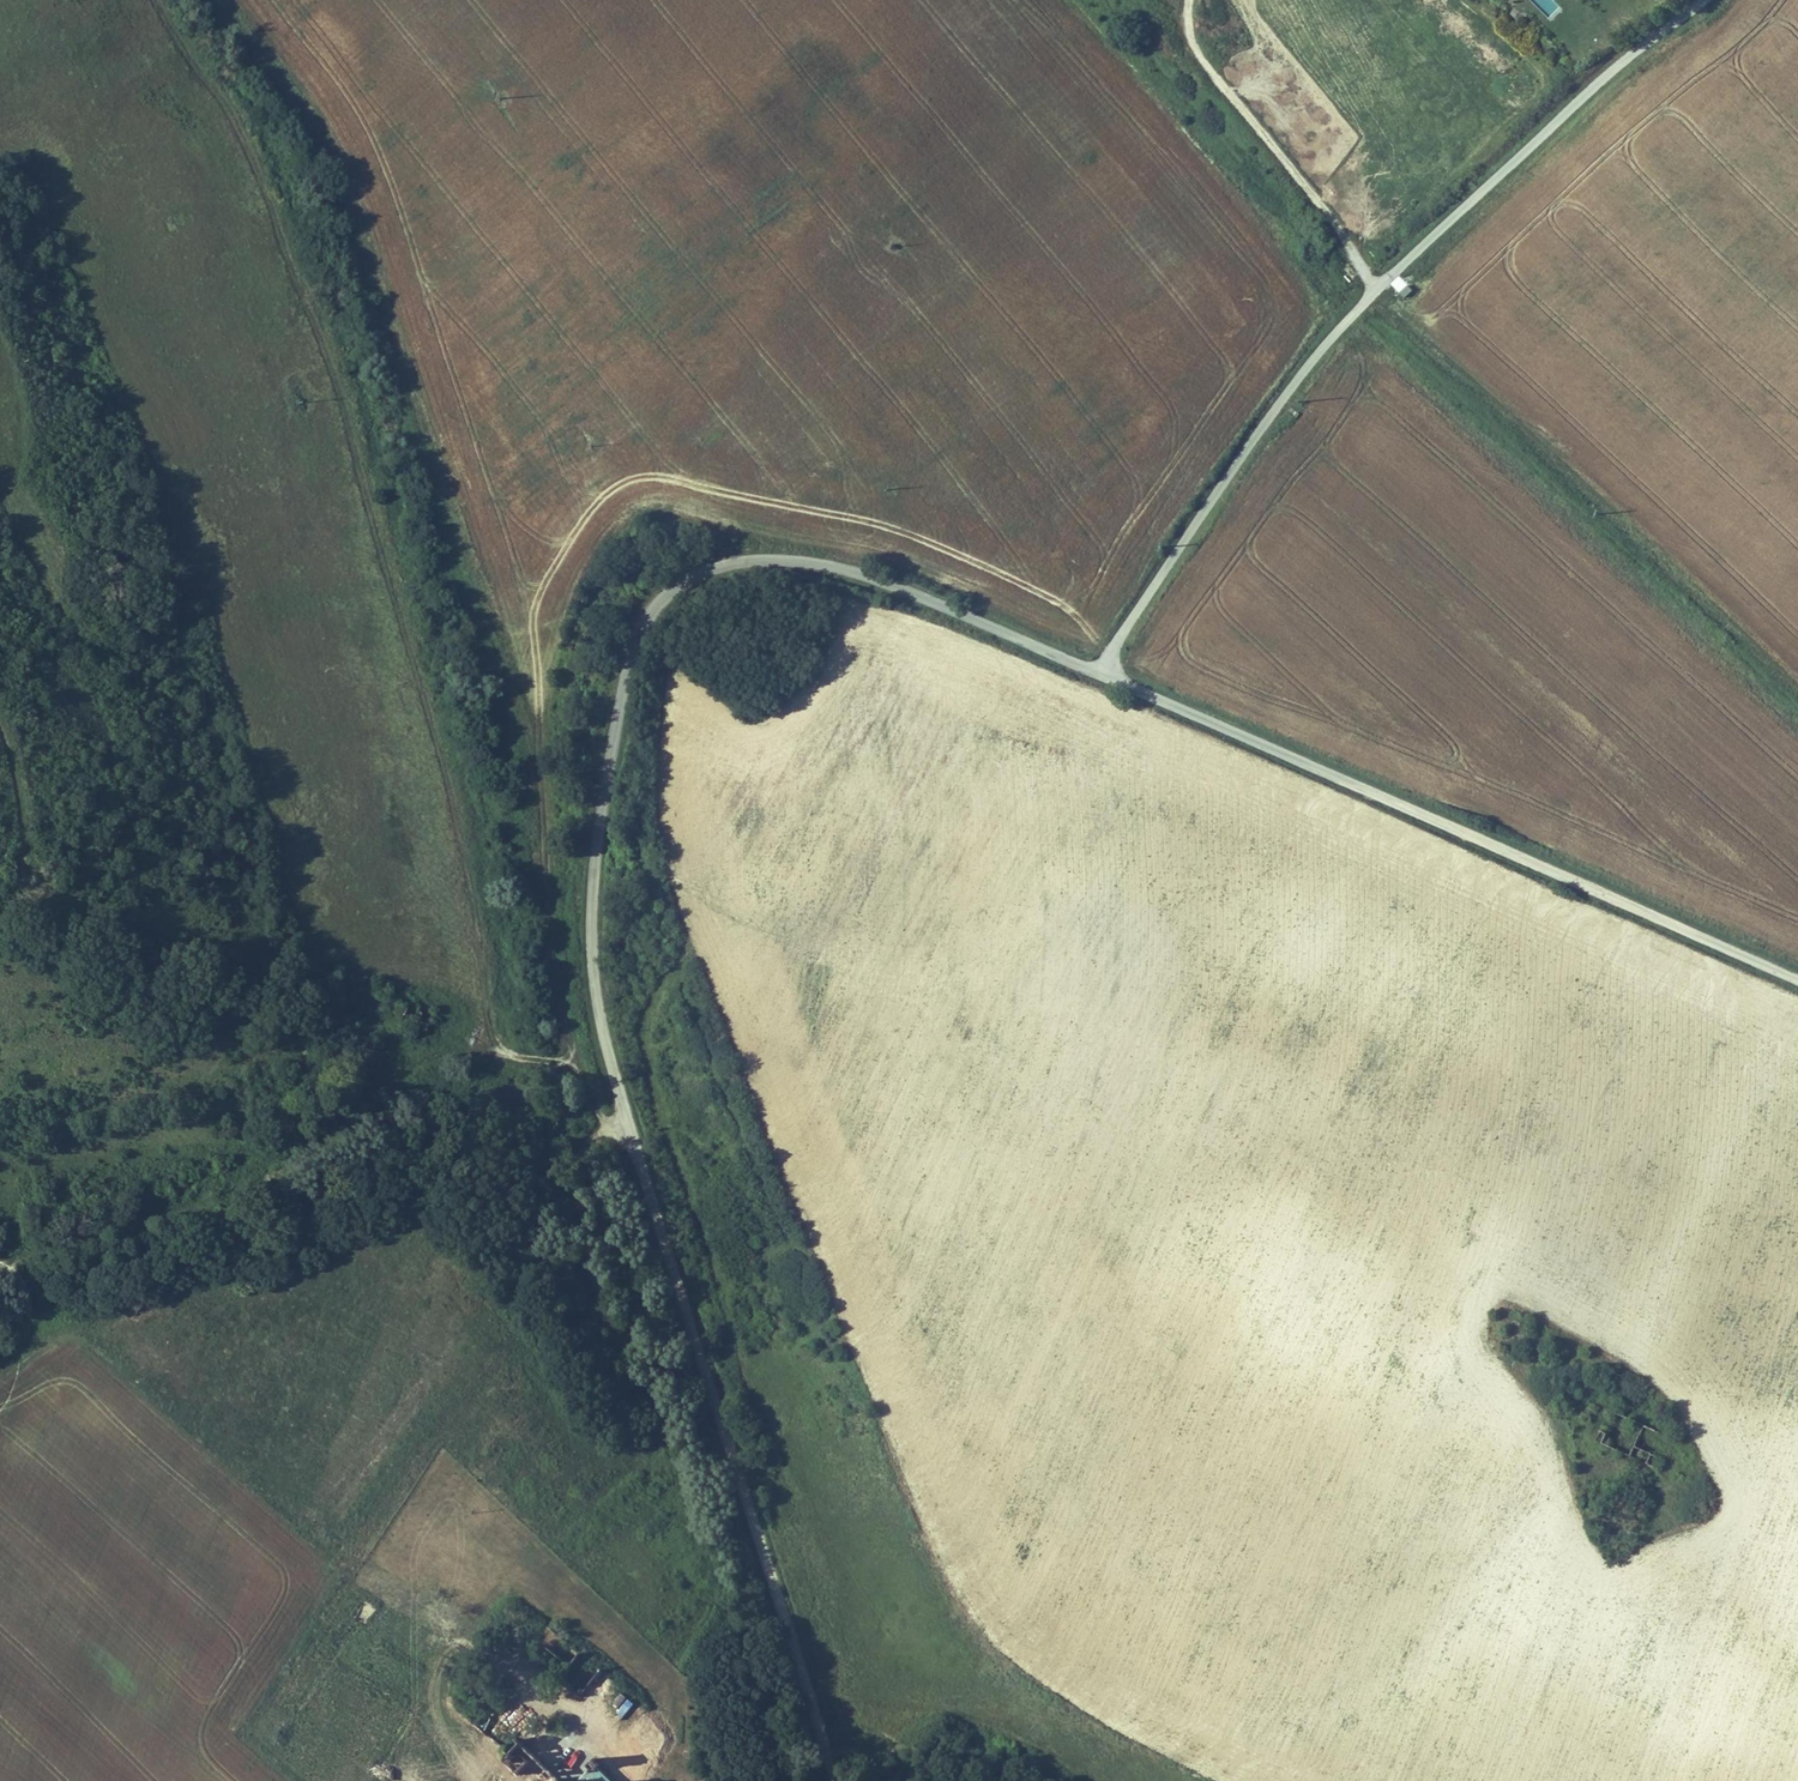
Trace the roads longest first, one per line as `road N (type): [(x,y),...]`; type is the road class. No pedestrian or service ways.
road 1 (tertiary): [(1098,674),(872,577),(758,560),(688,579),(665,598),(633,654),(620,703),(595,869),(599,1011),(834,1780)]
road 2 (unclassified): [(1706,0),(1607,74),(1322,349),(1098,674)]
road 3 (tertiary): [(1797,980),(1098,674)]
road 4 (track): [(11,1264),(270,1177),(402,1088),(468,1055),(570,1065),(612,1122)]
road 5 (track): [(1380,288),(1189,44),(1193,0)]

